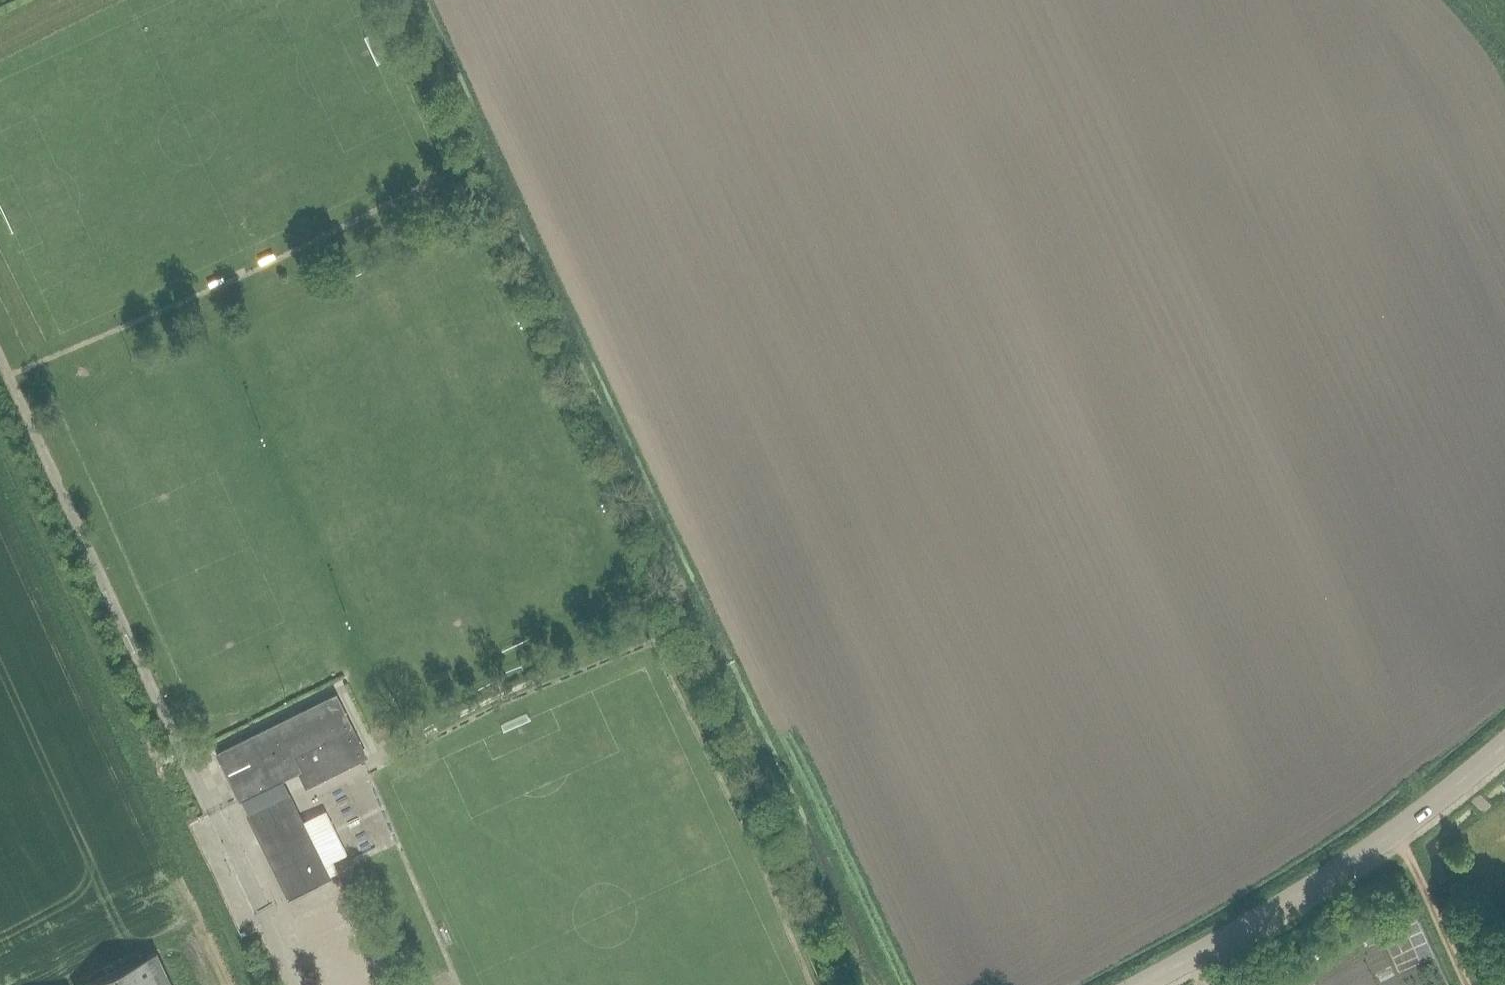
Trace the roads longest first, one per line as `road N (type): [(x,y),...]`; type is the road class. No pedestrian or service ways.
road 1 (tertiary): [(1146,984),(1346,870),(1504,748)]
road 2 (track): [(1393,839),(1464,984)]

